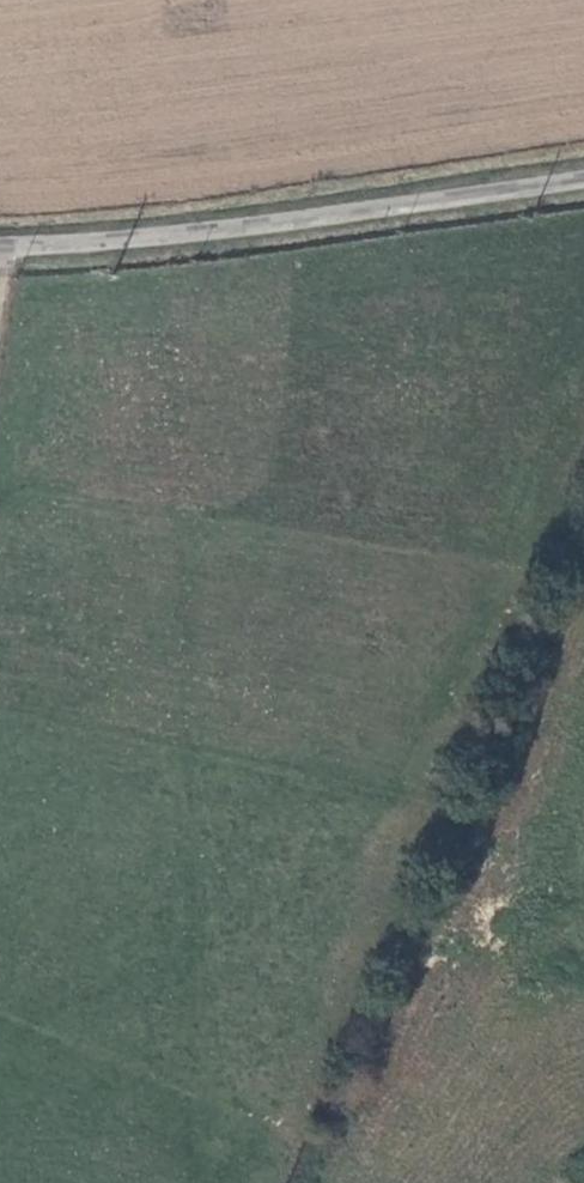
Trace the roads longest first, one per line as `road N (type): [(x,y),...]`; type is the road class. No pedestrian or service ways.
road 1 (unclassified): [(0,257),(37,259),(583,187)]

